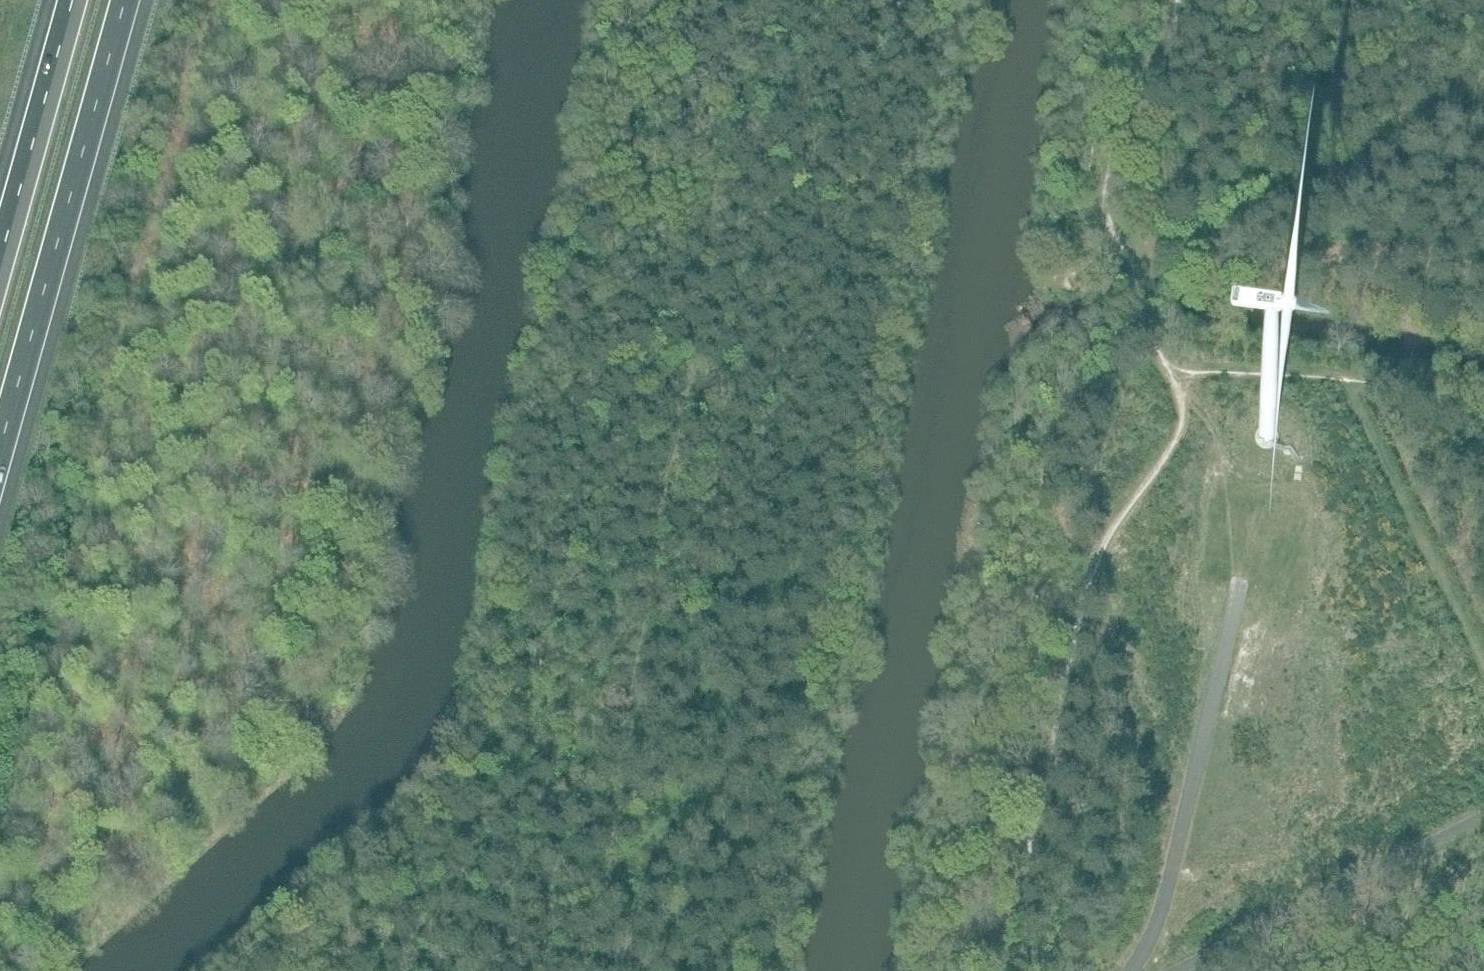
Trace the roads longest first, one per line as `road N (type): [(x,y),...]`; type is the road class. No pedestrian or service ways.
road 1 (motorway): [(0,510),(140,0)]
road 2 (track): [(1132,970),(1175,880),(1242,583)]
road 3 (motorway): [(81,0),(0,306)]

